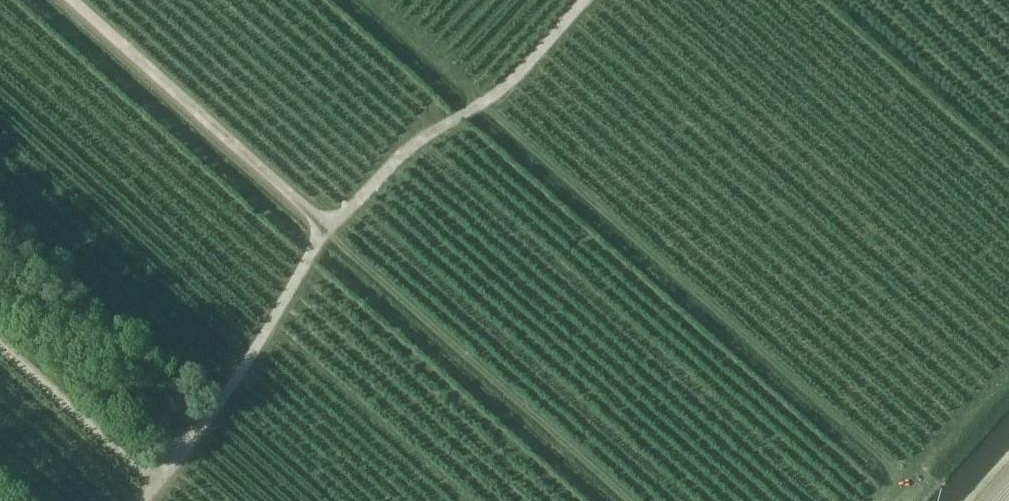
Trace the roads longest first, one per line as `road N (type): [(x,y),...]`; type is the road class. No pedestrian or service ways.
road 1 (track): [(916,477),(367,0)]
road 2 (track): [(155,500),(220,418),(327,227),(427,134),(507,85),(585,0)]
road 3 (track): [(327,227),(73,0)]
road 4 (track): [(220,418),(0,223)]
road 5 (track): [(1008,376),(894,500)]

